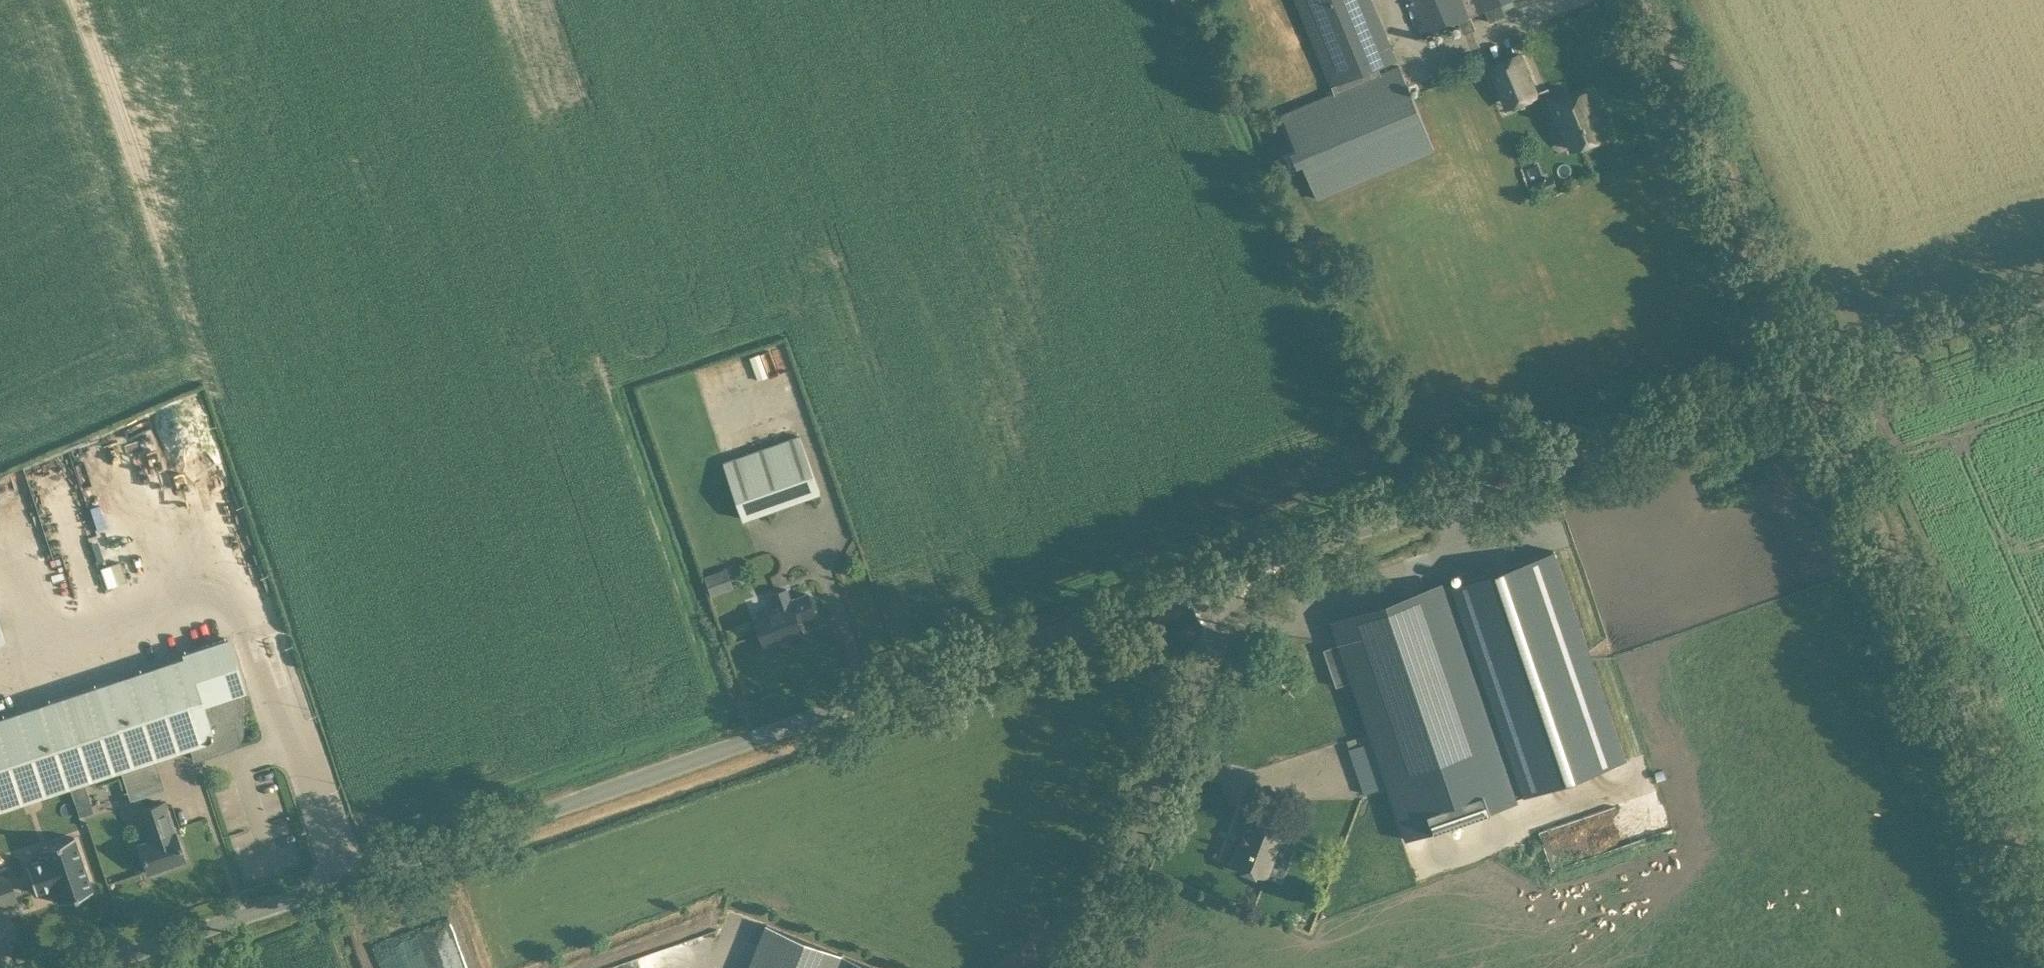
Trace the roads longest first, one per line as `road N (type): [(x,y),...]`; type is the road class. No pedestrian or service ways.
road 1 (unclassified): [(74,967),(1232,573)]
road 2 (unclassified): [(1232,573),(1803,369)]
road 3 (track): [(2043,894),(1803,369)]
road 4 (unclassified): [(1075,967),(1232,573)]
road 5 (unclassified): [(1803,369),(1645,0)]
road 6 (unclassified): [(1803,369),(2043,288)]

